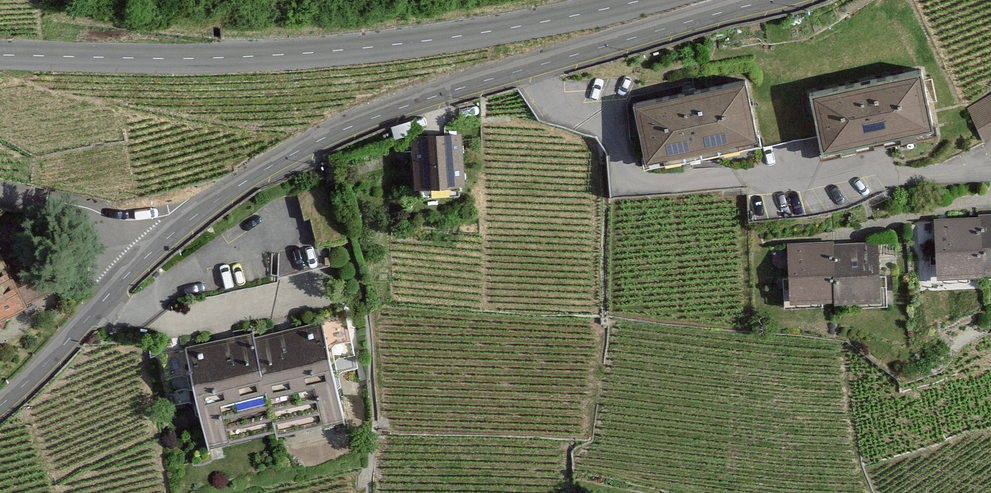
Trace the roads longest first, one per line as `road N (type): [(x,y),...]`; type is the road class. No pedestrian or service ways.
road 1 (tertiary): [(772,0),(315,139),(220,198),(163,245)]
road 2 (tertiary): [(0,55),(169,59),(366,48),(643,0)]
road 3 (tertiary): [(163,245),(0,405)]
road 4 (residential): [(0,194),(124,223),(163,245)]

